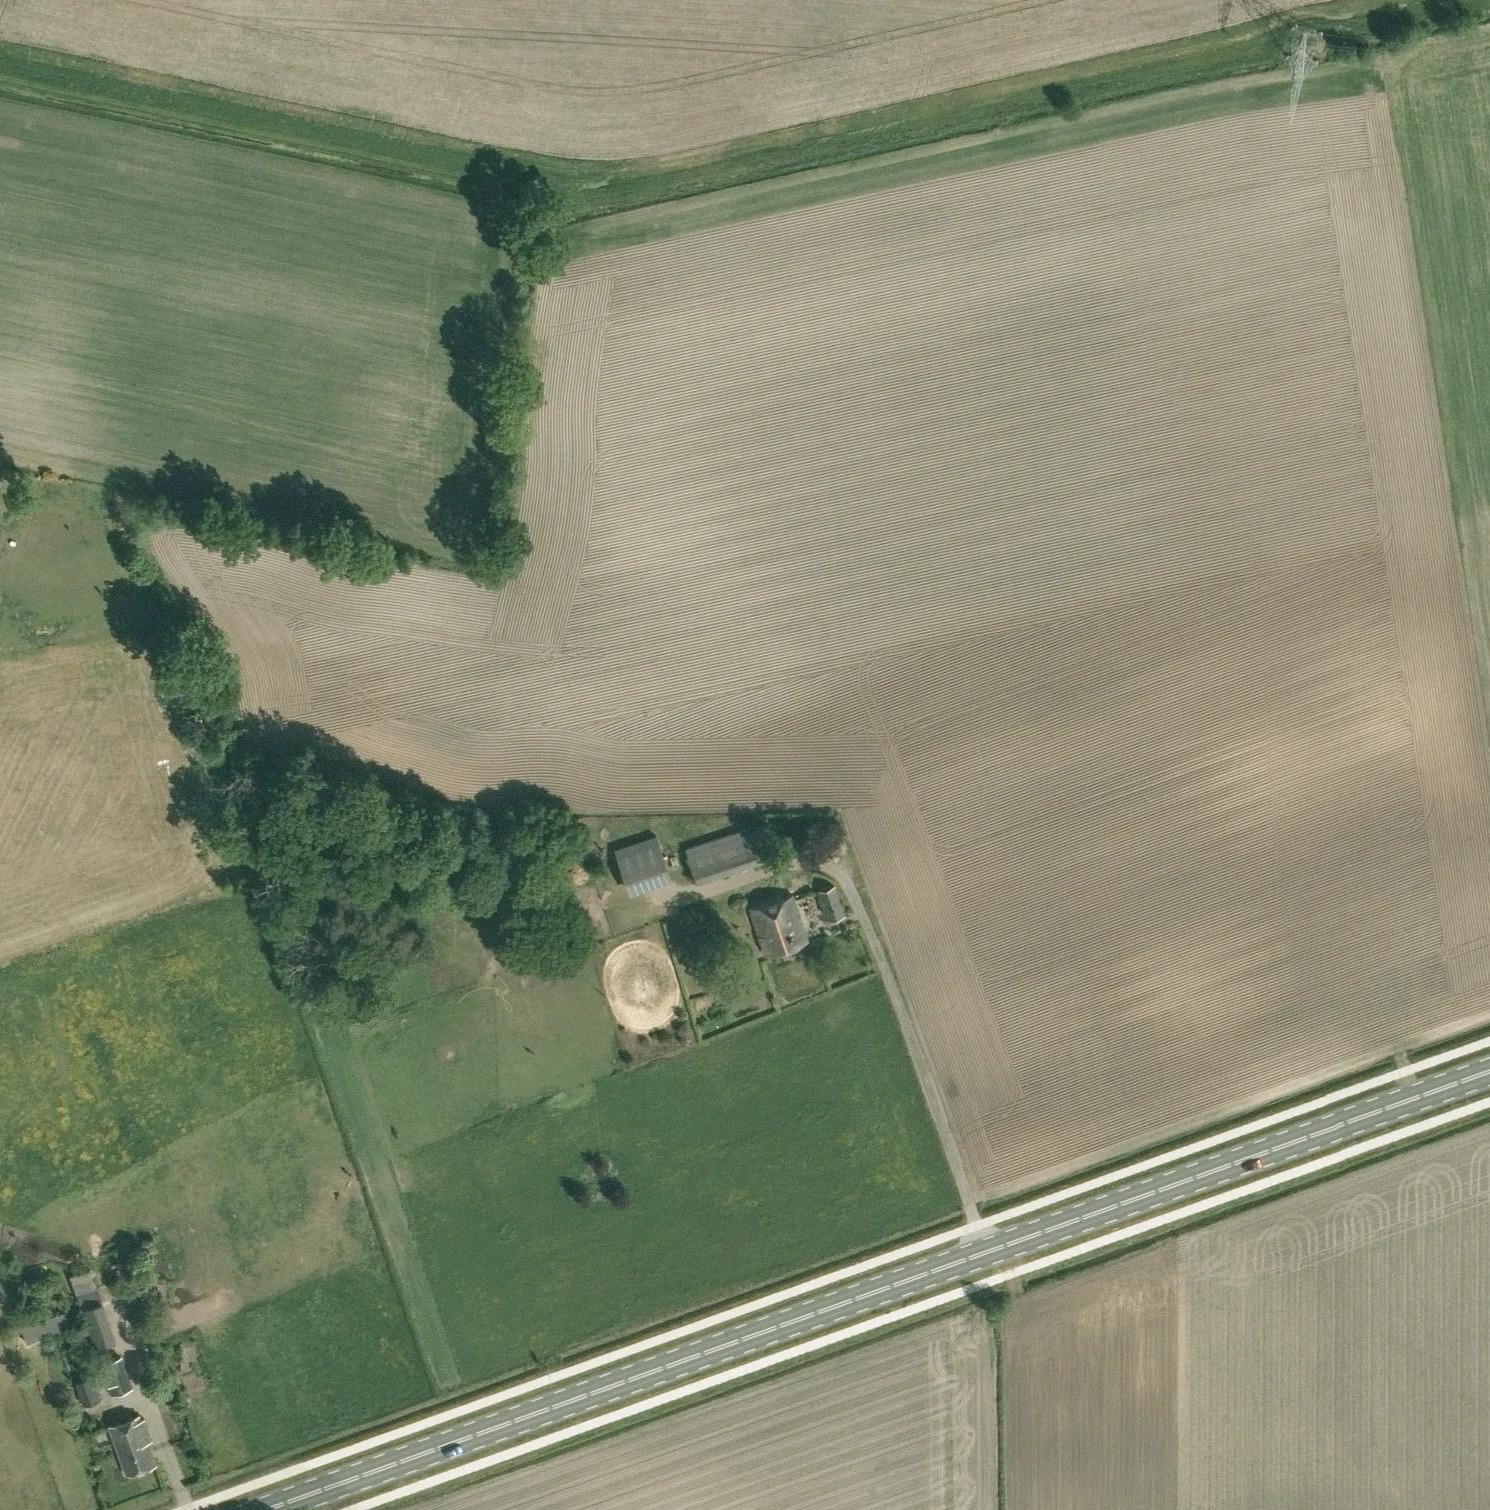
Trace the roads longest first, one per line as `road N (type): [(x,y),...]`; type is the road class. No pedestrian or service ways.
road 1 (primary): [(265,1509),(1489,1073)]

